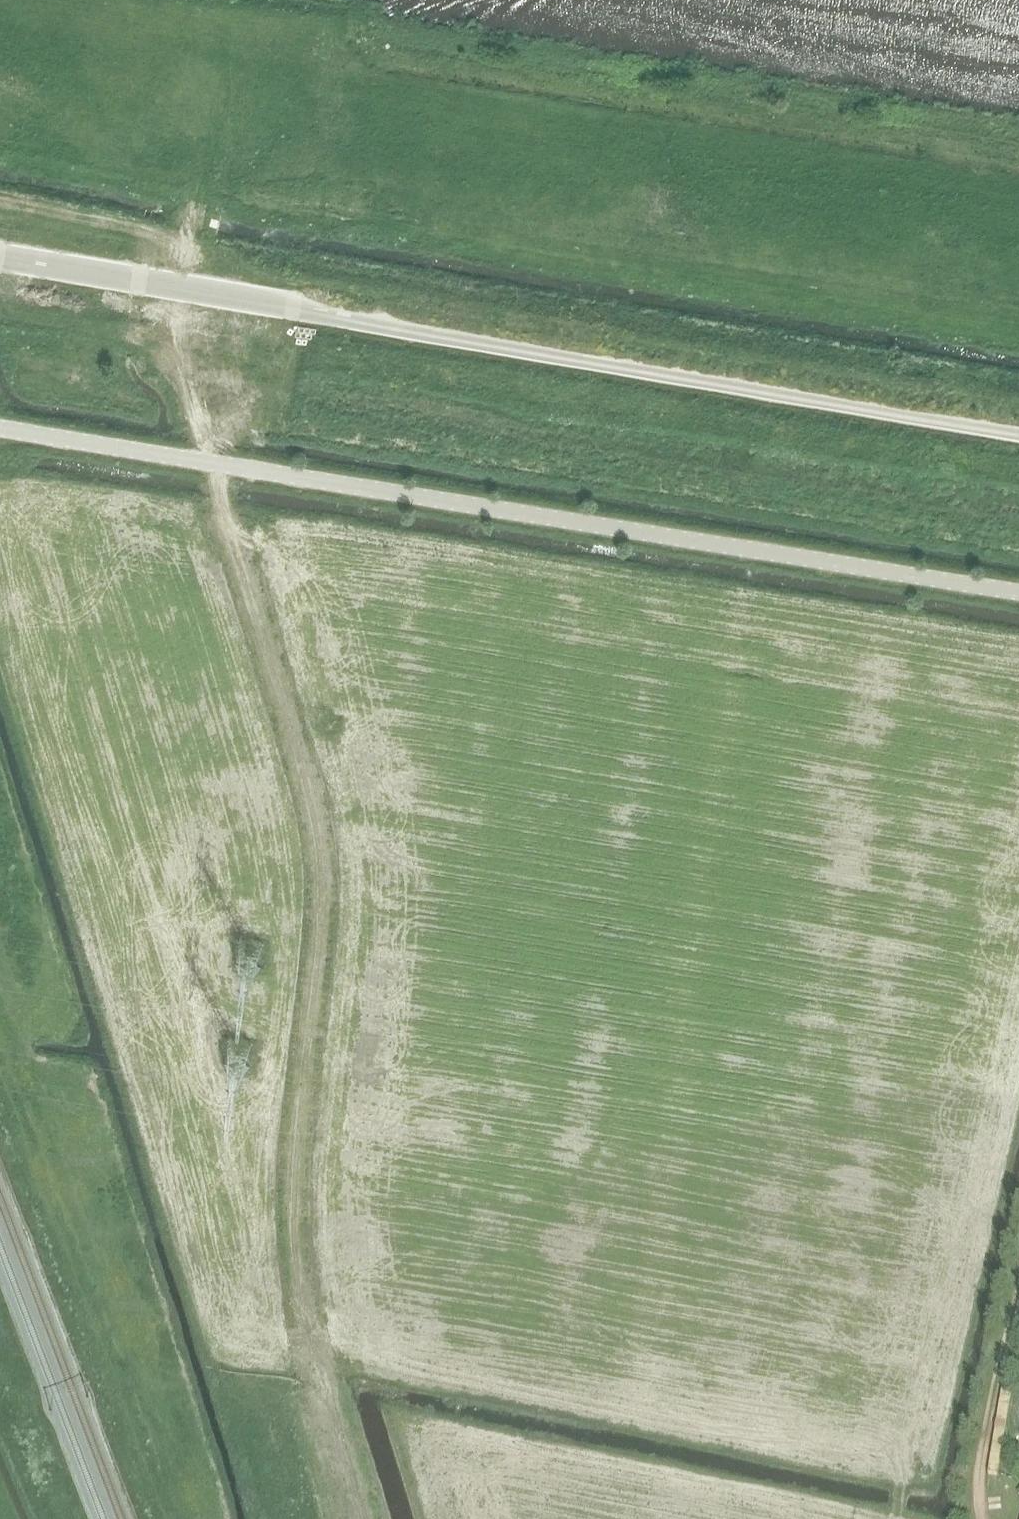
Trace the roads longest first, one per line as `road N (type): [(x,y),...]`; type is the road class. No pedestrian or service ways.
road 1 (track): [(1018,428),(0,258)]
road 2 (unclassified): [(1018,592),(0,429)]
road 3 (track): [(1018,1287),(985,1437),(982,1518)]

